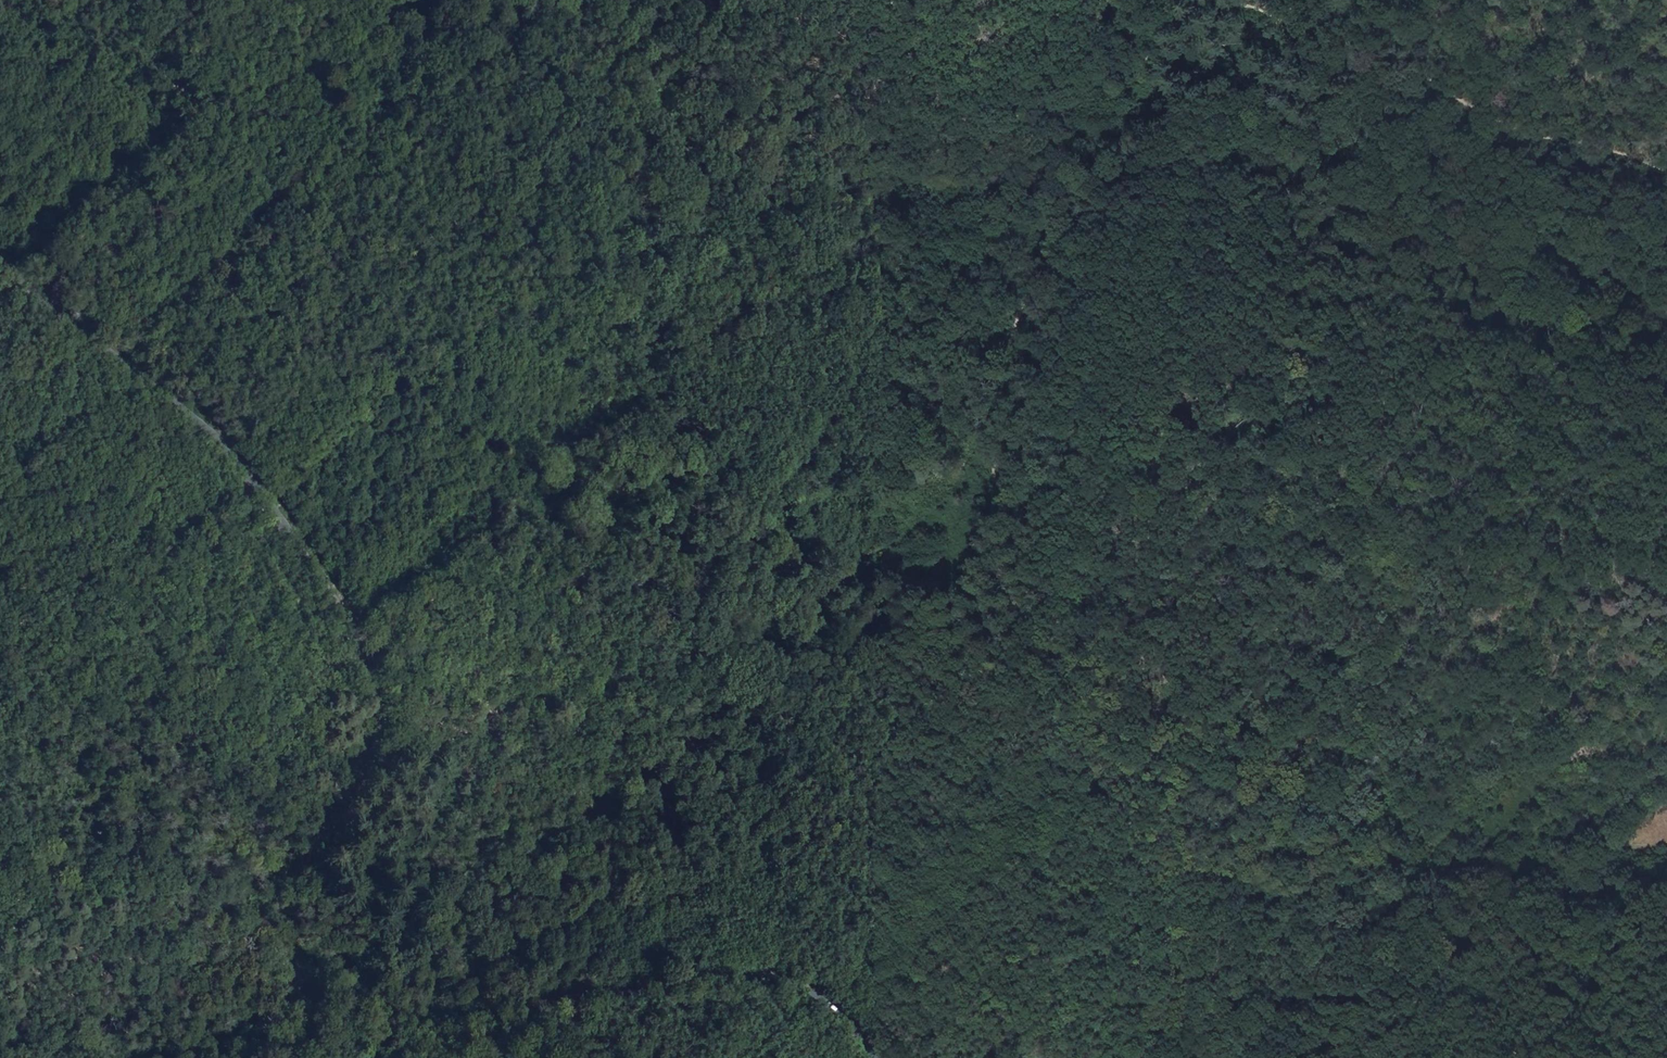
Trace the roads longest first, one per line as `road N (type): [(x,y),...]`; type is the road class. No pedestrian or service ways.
road 1 (tertiary): [(876,1057),(852,1023),(792,983),(749,976),(714,974),(499,1019),(430,1021),(350,1010),(311,993),(293,967),(292,893),(370,749),(374,705),(344,609),(233,457),(34,287),(0,268)]
road 2 (track): [(1666,166),(1501,109),(1387,48),(1264,9),(1222,9),(1176,30),(1074,145)]
road 3 (track): [(1156,1057),(1181,987),(1191,918),(1182,871),(1165,834),(1093,772)]

